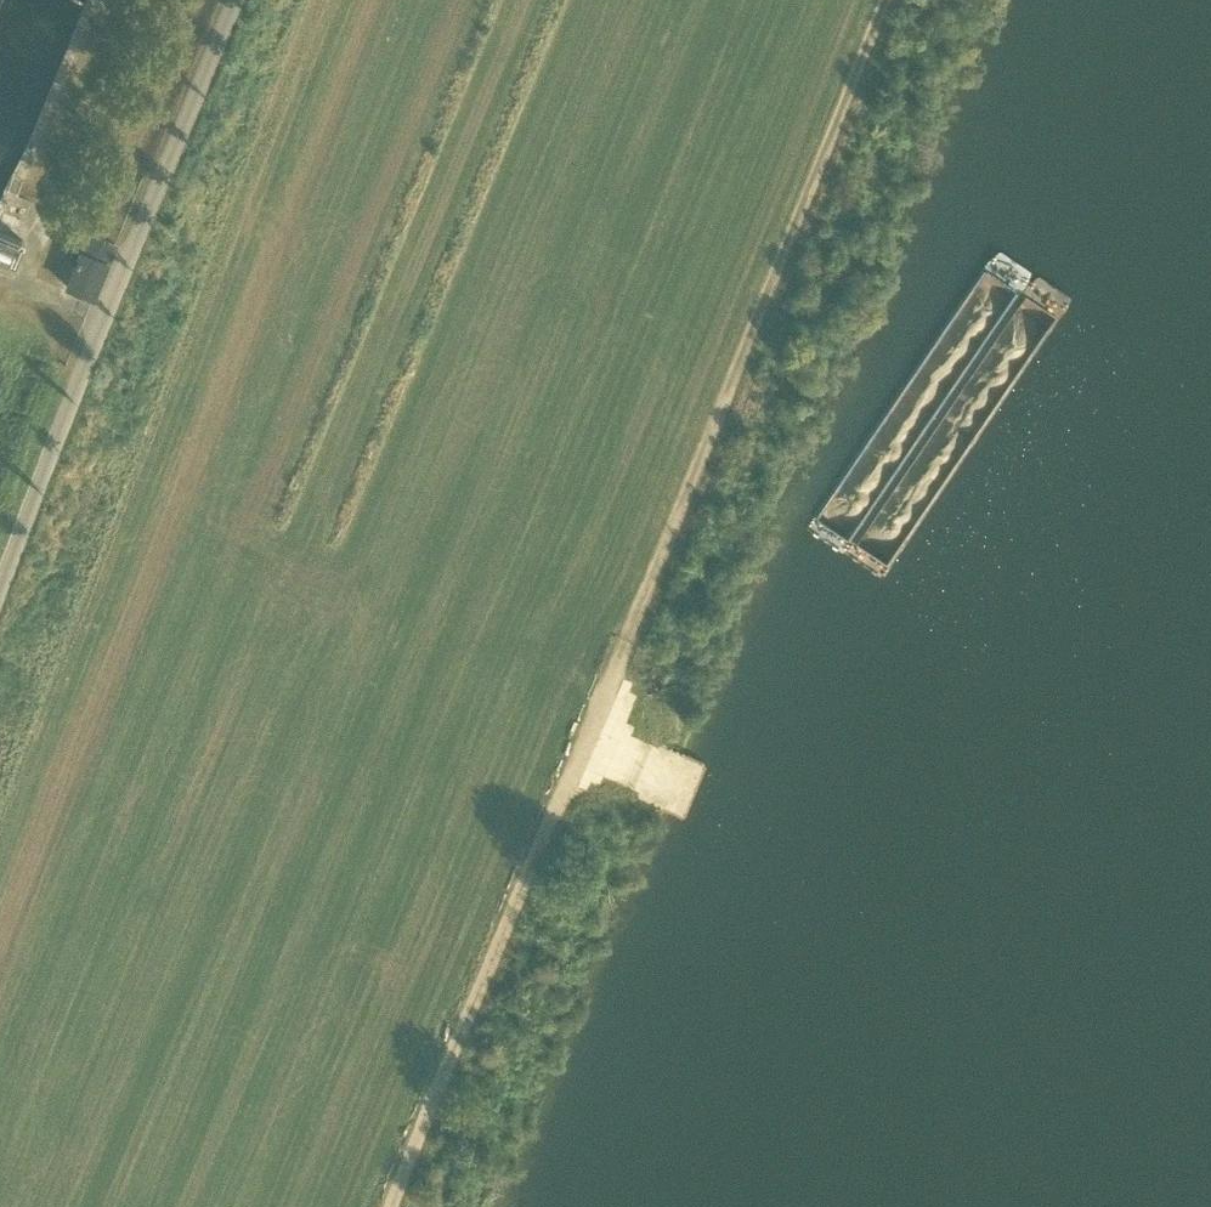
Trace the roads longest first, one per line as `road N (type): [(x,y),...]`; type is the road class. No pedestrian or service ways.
road 1 (track): [(392,1206),(886,0)]
road 2 (unclassified): [(0,593),(234,0)]

